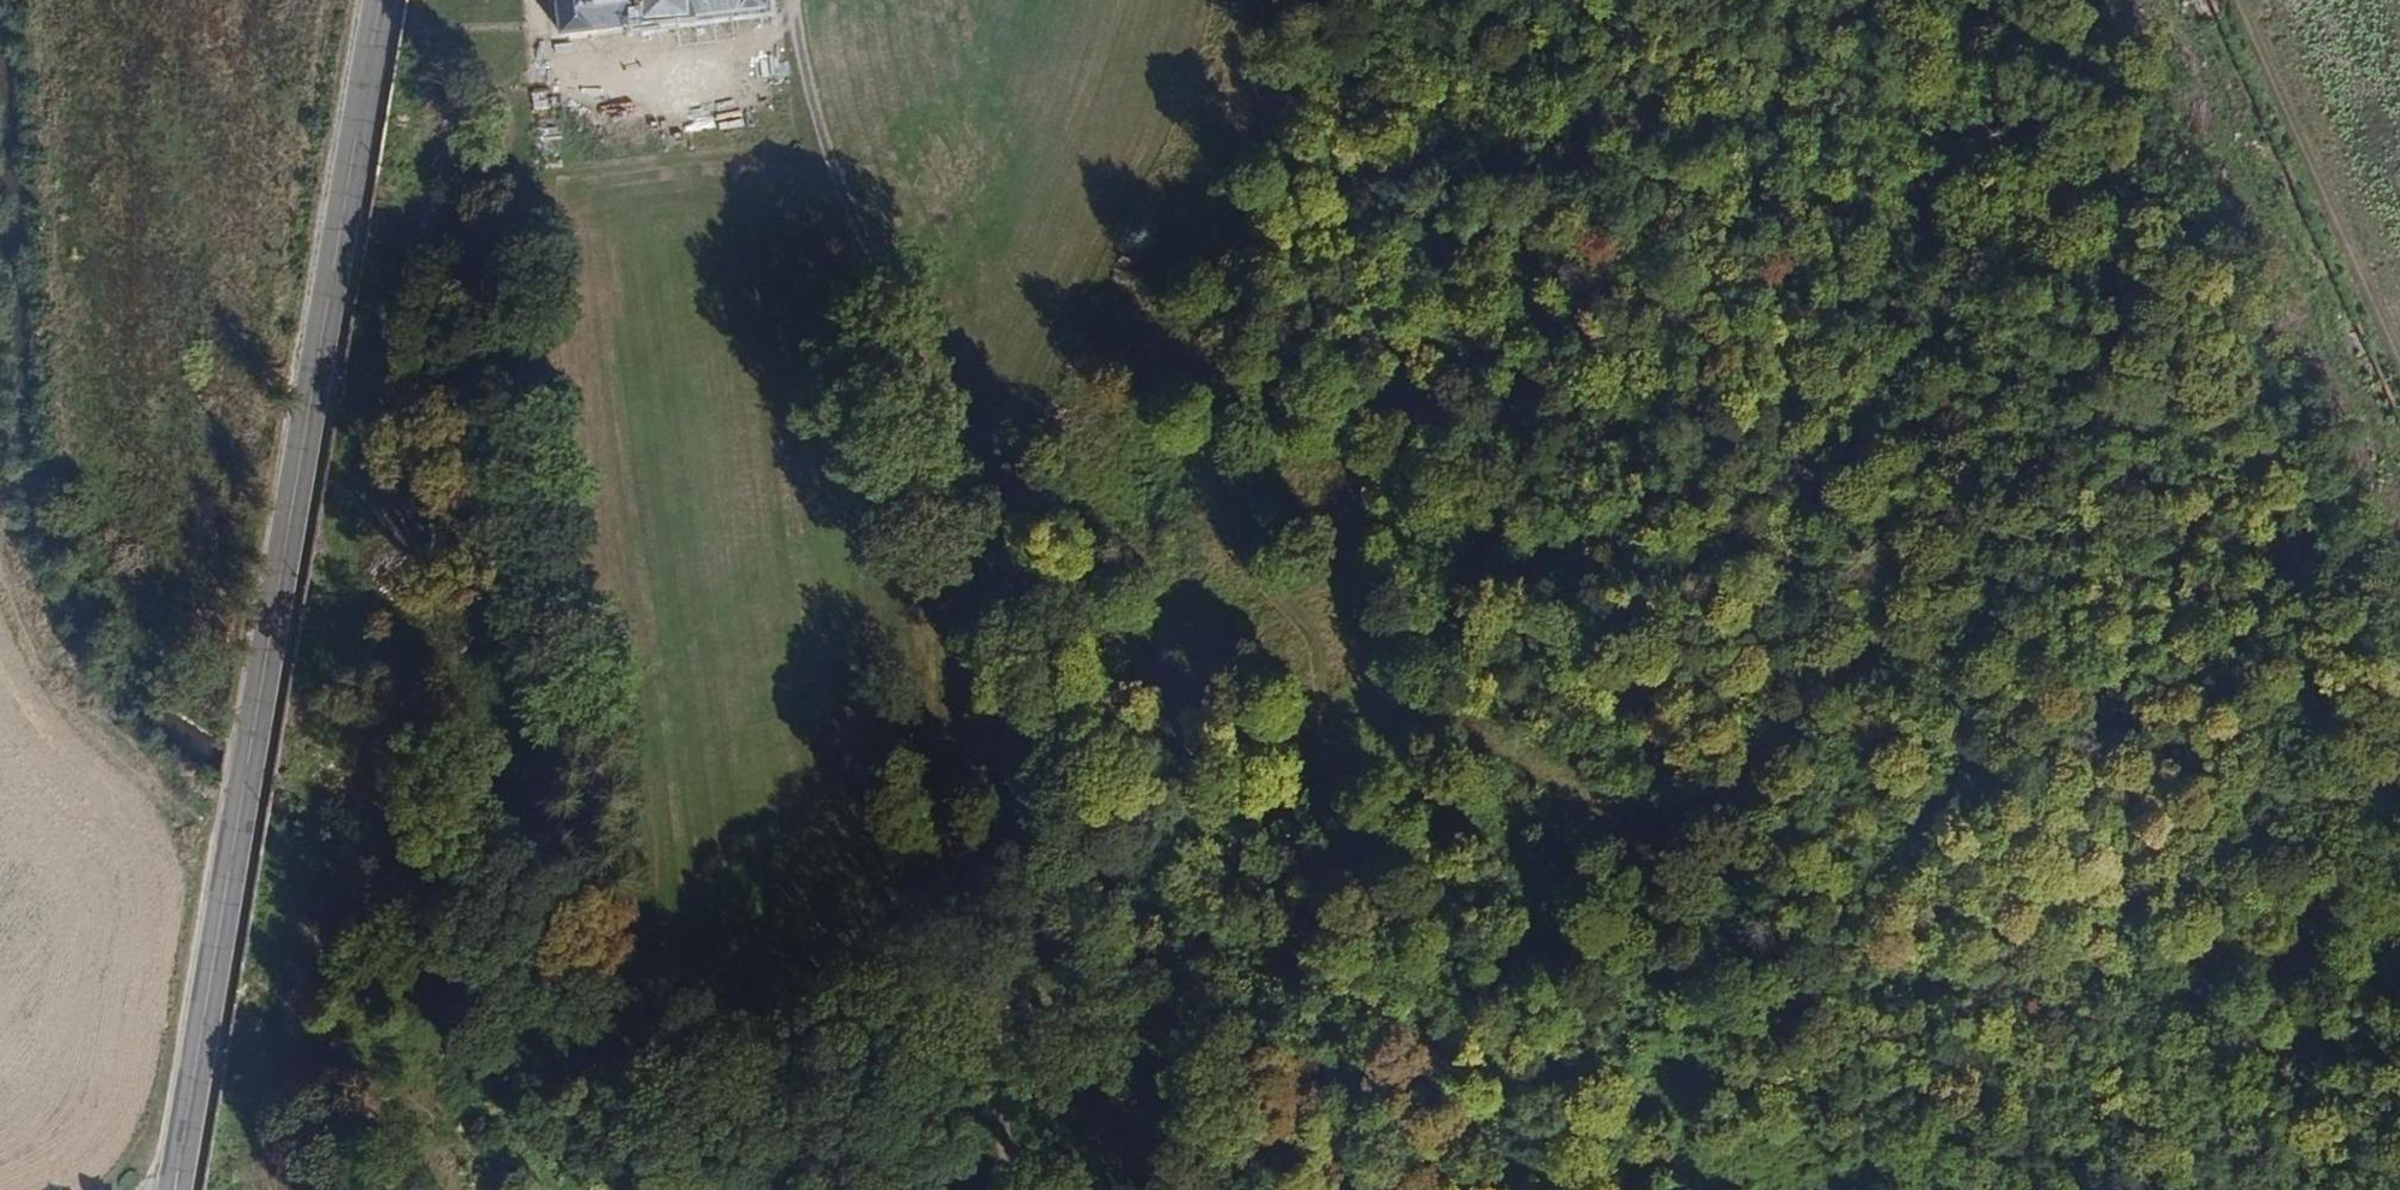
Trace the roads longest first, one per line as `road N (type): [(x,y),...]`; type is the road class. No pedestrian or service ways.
road 1 (tertiary): [(174,1189),(380,0)]

